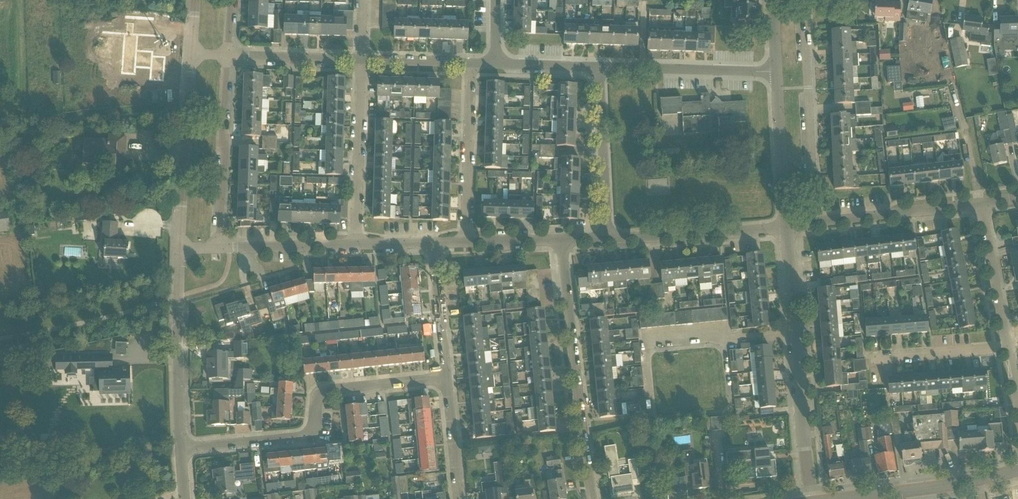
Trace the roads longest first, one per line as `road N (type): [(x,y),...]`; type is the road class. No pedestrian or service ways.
road 1 (residential): [(182,450),(306,437),(315,429),(321,392),(448,376)]
road 2 (residential): [(811,498),(786,227)]
road 3 (residential): [(565,243),(593,498)]
road 4 (residential): [(805,0),(813,223)]
road 5 (residential): [(182,450),(181,249)]
road 6 (residential): [(181,249),(191,55)]
road 7 (residential): [(218,250),(227,56)]
road 8 (residential): [(362,60),(356,246)]
road 9 (residential): [(469,62),(464,243)]
road 10 (residential): [(609,240),(786,227)]
road 11 (residential): [(601,67),(776,71)]
road 12 (residential): [(601,67),(609,240)]
road 13 (residential): [(813,223),(983,205)]
road 14 (tertiary): [(853,498),(1017,474)]
road 15 (residential): [(786,227),(776,71)]
road 16 (residential): [(983,205),(1009,346)]
road 17 (residential): [(871,358),(1009,346)]
road 18 (residential): [(218,250),(356,246)]
road 19 (residential): [(227,56),(362,60)]
road 20 (residential): [(434,244),(448,376)]
road 21 (residential): [(448,376),(461,498)]

